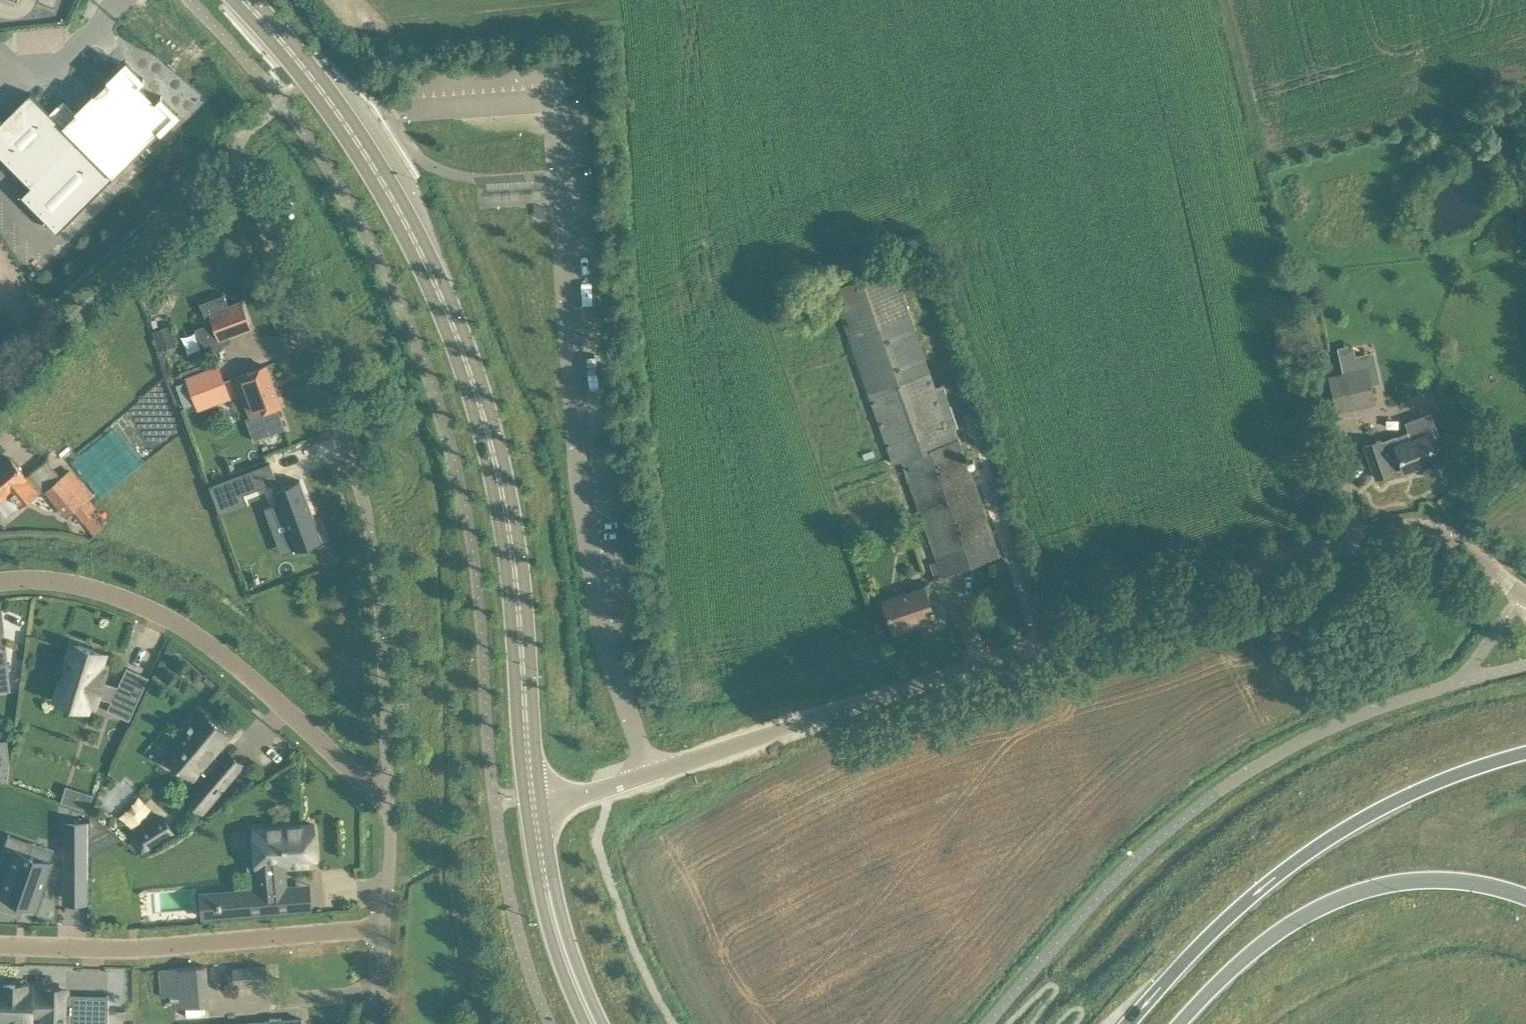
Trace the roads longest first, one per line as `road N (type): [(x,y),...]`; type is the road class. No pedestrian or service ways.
road 1 (unclassified): [(531,800),(582,793),(1407,532),(1452,544),(1525,599)]
road 2 (secondary): [(531,800),(508,515),(457,335),(359,143),(314,73),(242,0)]
road 3 (residential): [(388,794),(379,611),(362,513),(240,162)]
road 4 (motorway): [(1525,754),(1427,788),(1317,851),(1234,918),(1134,1023)]
road 5 (residential): [(0,582),(97,584),(194,633),(388,794)]
road 6 (motorway): [(1184,1023),(1286,930),(1344,898),(1449,881),(1525,898)]
road 7 (residential): [(0,944),(164,945),(382,927)]
road 8 (residential): [(0,382),(168,237),(240,162)]
road 9 (secondary): [(594,1023),(560,942),(531,800)]
road 10 (residential): [(382,927),(388,794)]

